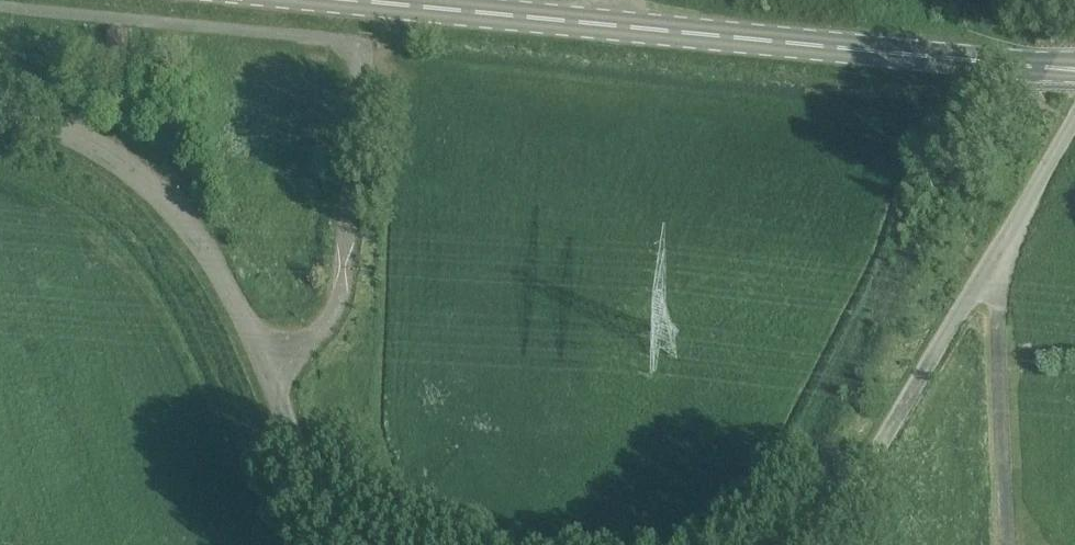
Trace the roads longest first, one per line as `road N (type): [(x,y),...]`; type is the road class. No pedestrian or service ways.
road 1 (tertiary): [(1074,70),(325,0)]
road 2 (unclassified): [(351,544),(310,479),(234,298),(188,223),(111,159),(0,116)]
road 3 (unclassified): [(813,544),(1074,122)]

